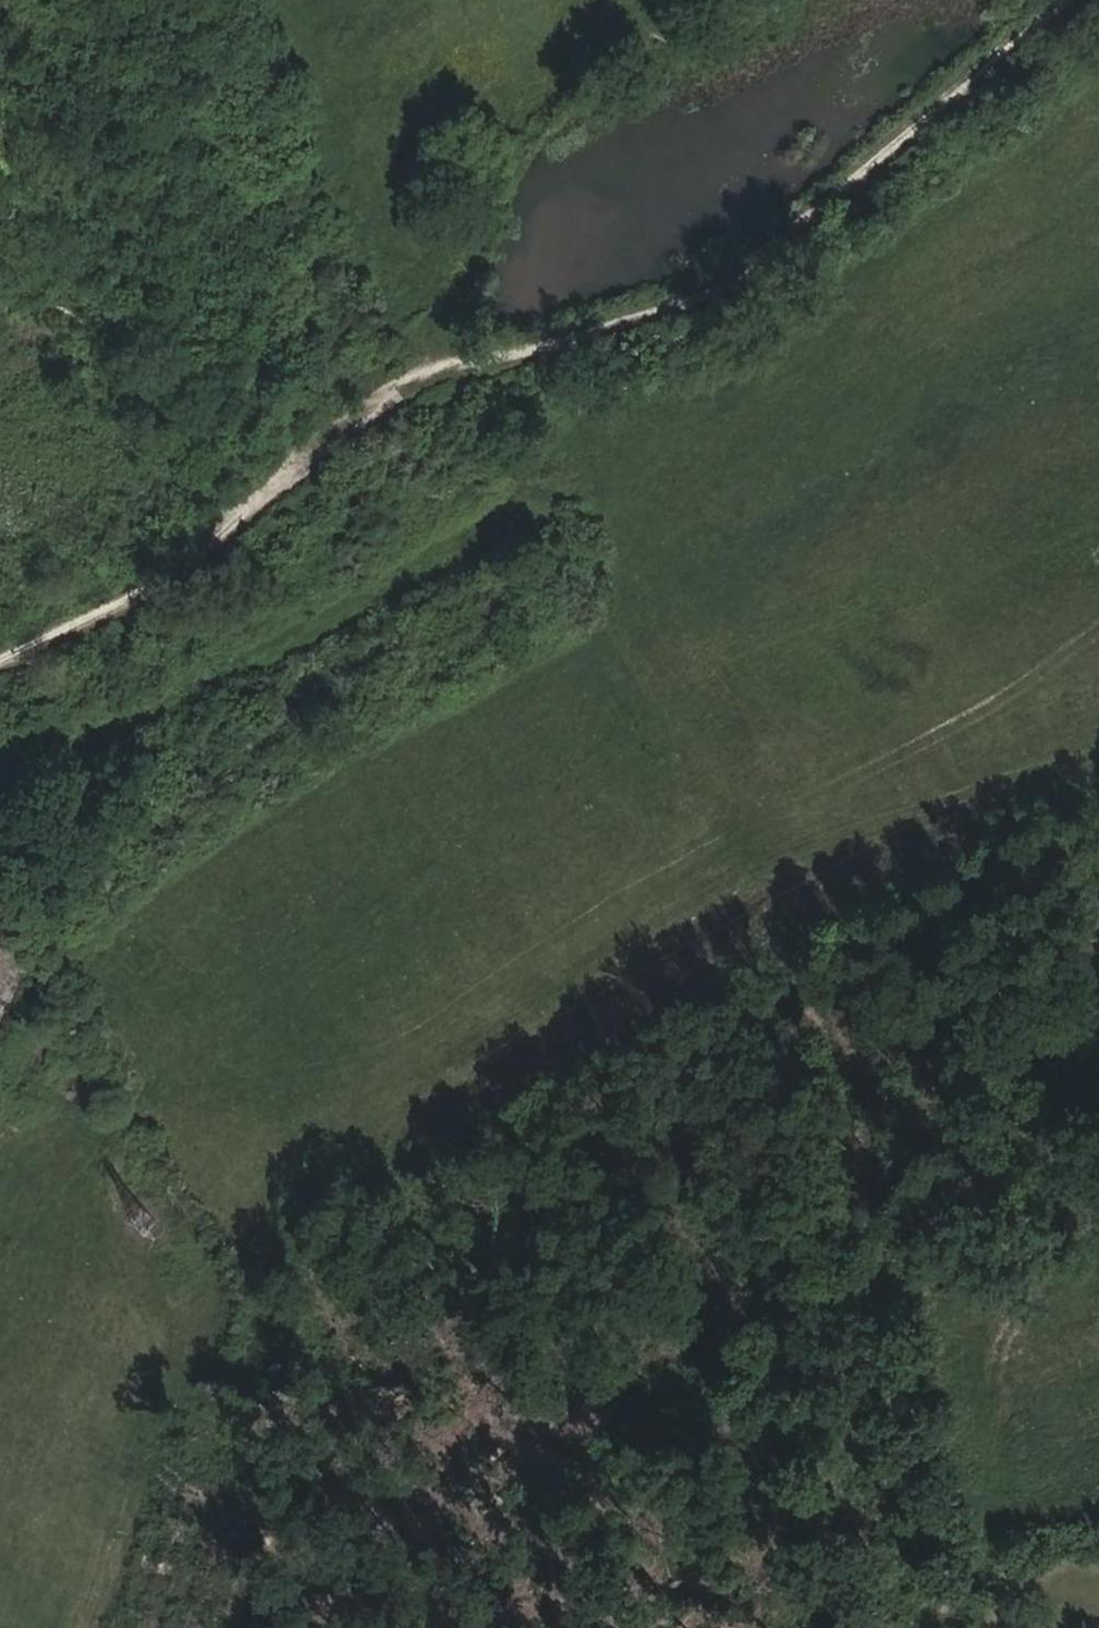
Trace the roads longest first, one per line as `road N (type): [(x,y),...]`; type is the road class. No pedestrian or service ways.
road 1 (track): [(482,361),(522,339),(714,290),(1069,0)]
road 2 (track): [(0,670),(168,580),(396,385),(482,361)]

